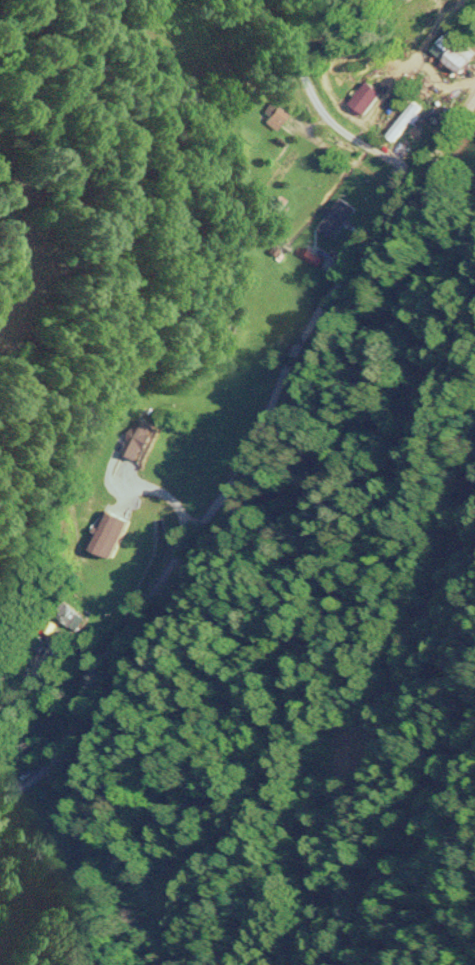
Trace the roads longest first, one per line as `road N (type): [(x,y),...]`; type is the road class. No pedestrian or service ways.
road 1 (residential): [(38,713),(474,143)]

